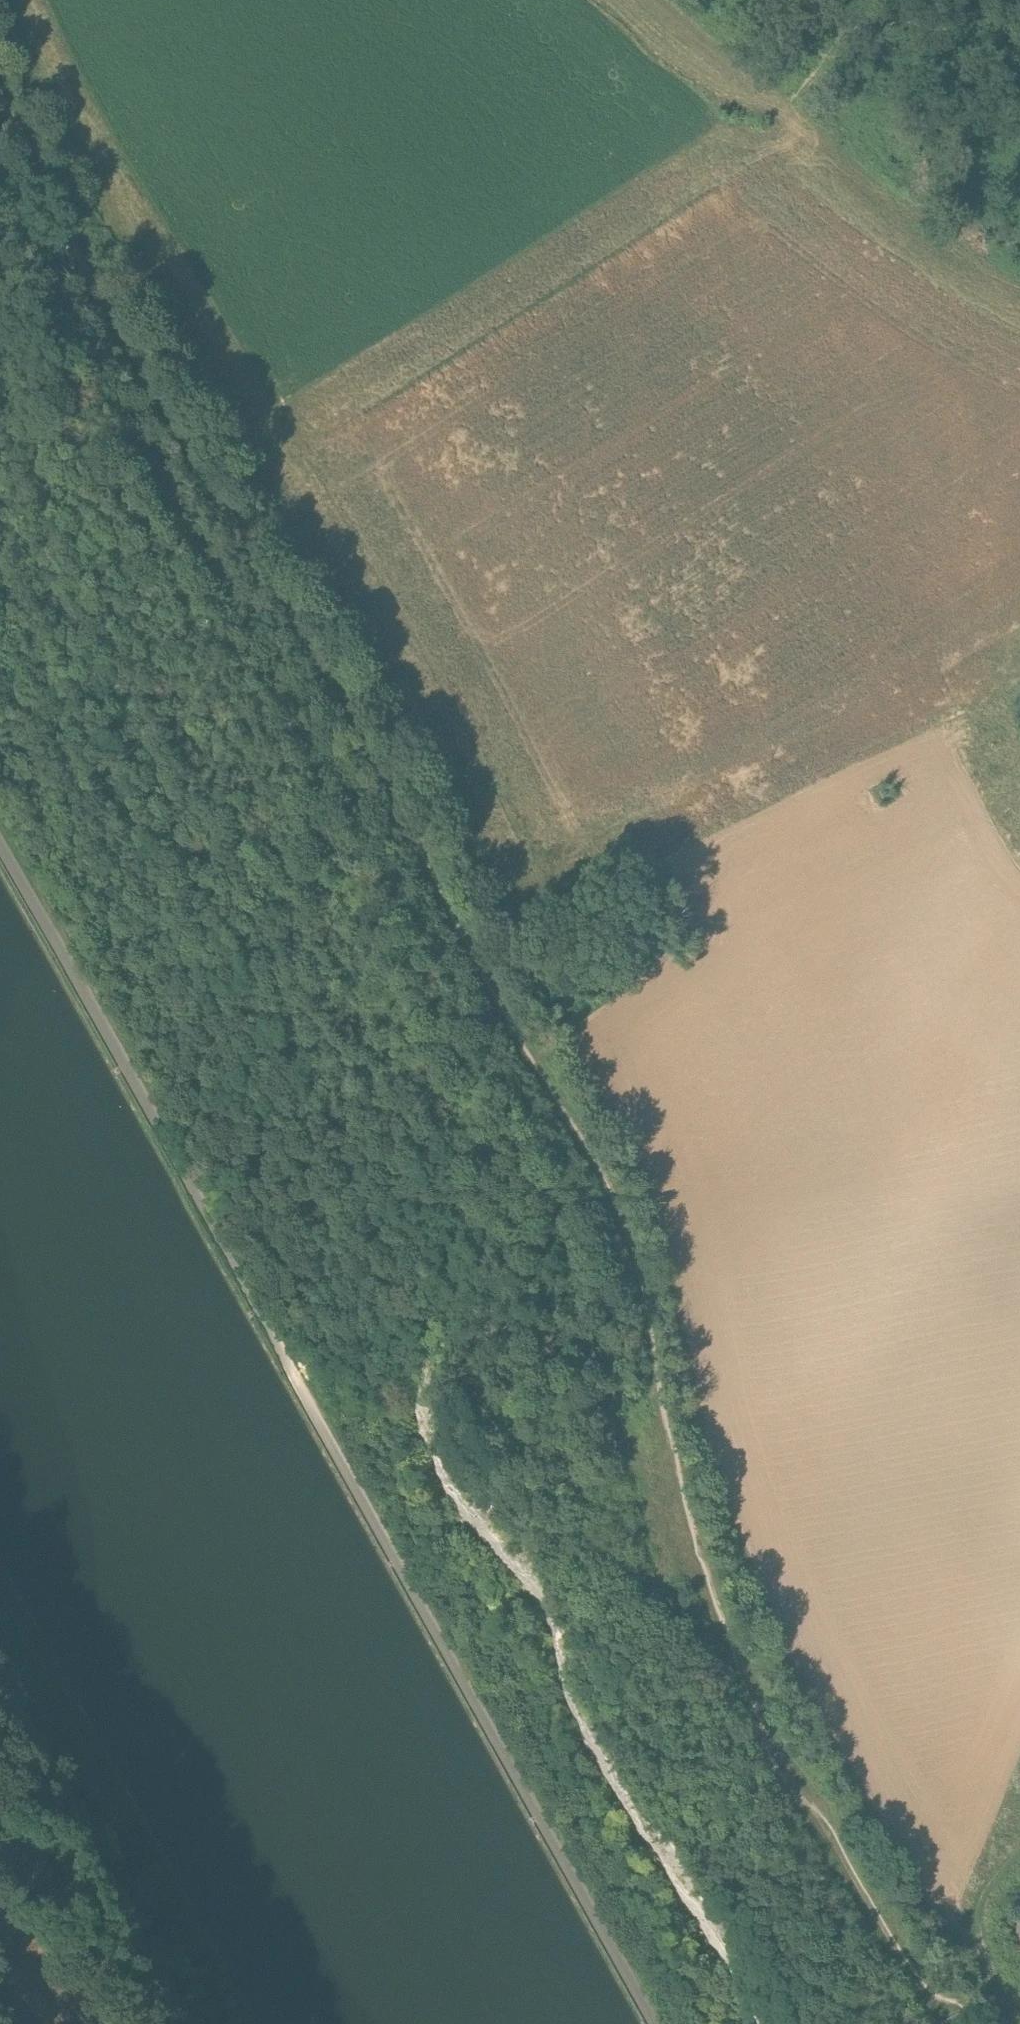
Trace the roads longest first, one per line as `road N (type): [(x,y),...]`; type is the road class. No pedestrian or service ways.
road 1 (track): [(0,97),(104,313),(348,725),(563,1113),(634,1257),(705,1557),(762,1720),(904,1963),(952,2016)]
road 2 (track): [(0,1600),(236,2023)]
road 3 (track): [(1019,1878),(990,1921),(988,1958),(1005,2000),(952,2016)]

